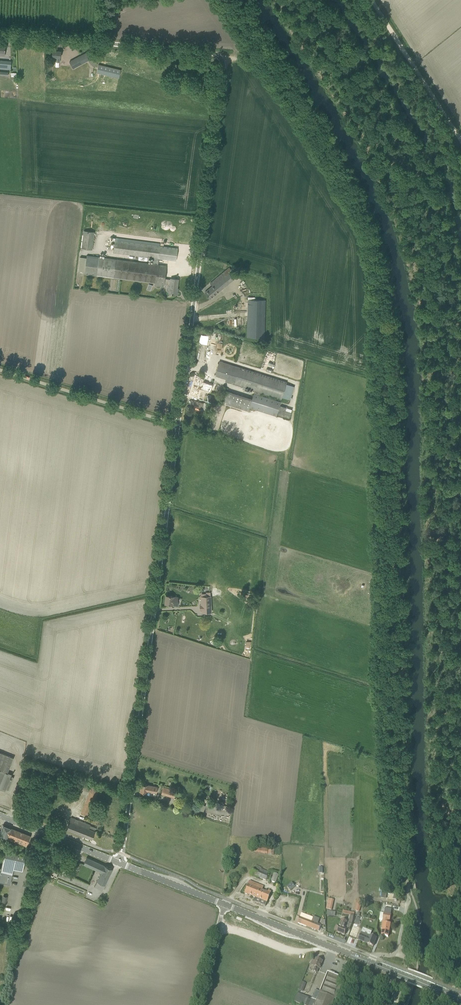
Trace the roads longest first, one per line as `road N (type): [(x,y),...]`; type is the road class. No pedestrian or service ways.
road 1 (unclassified): [(183,422),(225,58),(0,33)]
road 2 (unclassified): [(120,863),(183,422)]
road 3 (unclassified): [(183,422),(0,367)]
road 4 (track): [(372,0),(460,139)]
road 5 (secondary): [(371,963),(224,905)]
road 6 (secondary): [(120,863),(0,816)]

